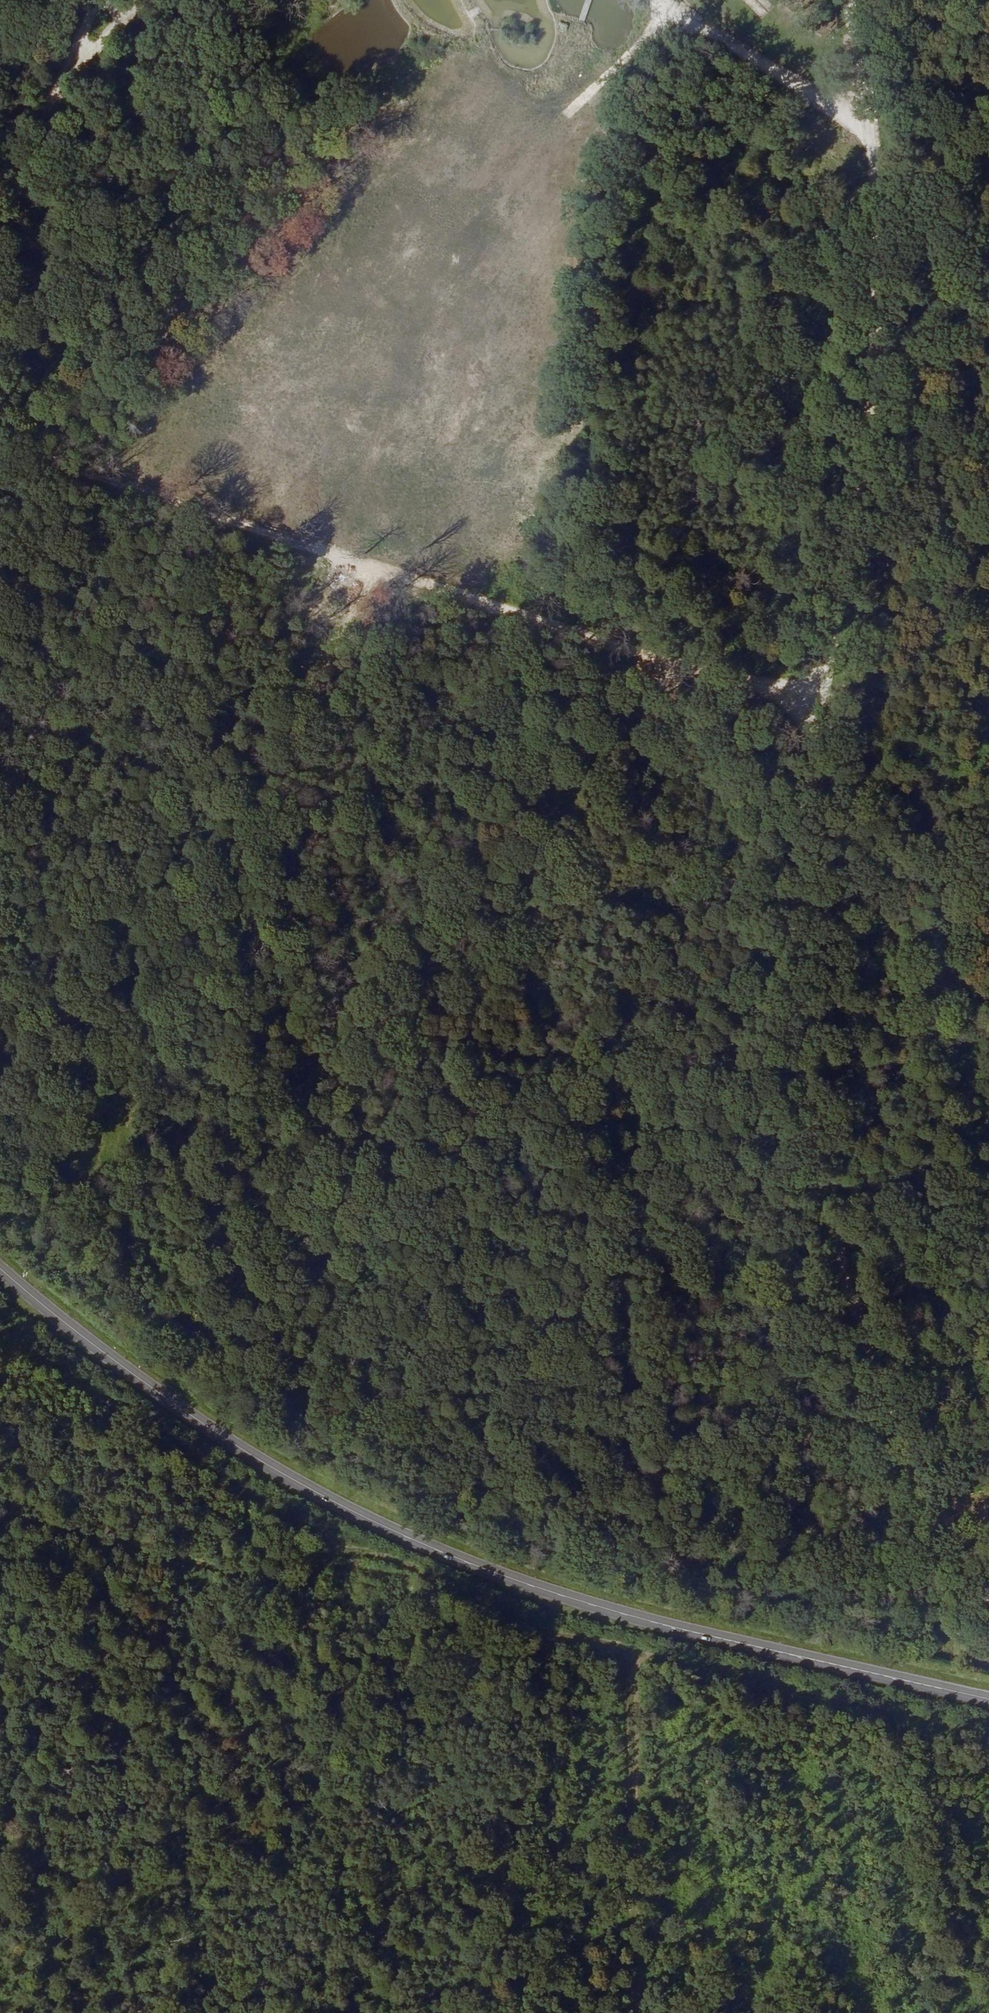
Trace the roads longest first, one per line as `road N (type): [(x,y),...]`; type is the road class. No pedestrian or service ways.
road 1 (track): [(849,0),(868,88),(881,284),(859,502),(807,803),(792,1026),(808,1131),(867,1335),(988,1584)]
road 2 (secondary): [(0,1269),(193,1416),(275,1469),(418,1541),(675,1627),(988,1698)]
road 3 (track): [(145,0),(128,46),(88,79),(40,94),(0,91)]

